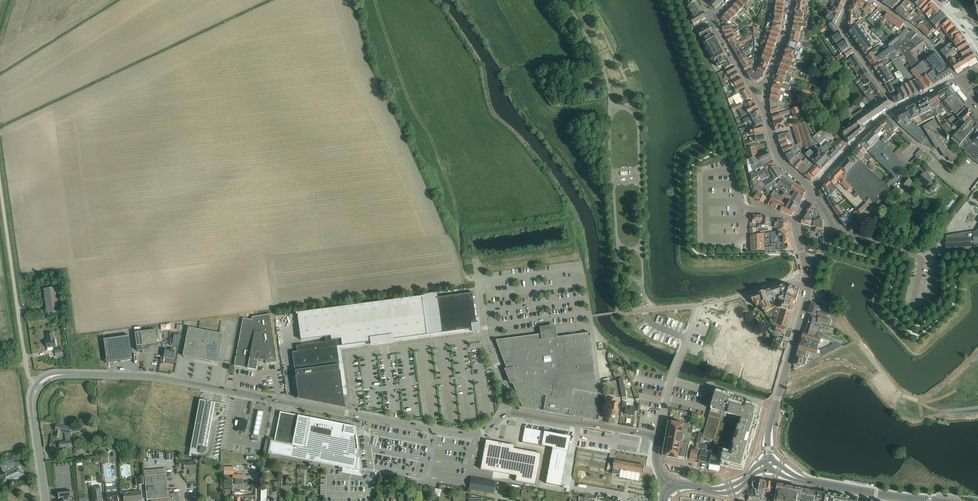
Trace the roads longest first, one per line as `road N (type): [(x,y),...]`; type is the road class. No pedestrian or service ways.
road 1 (unclassified): [(602,426),(582,268),(478,282)]
road 2 (residential): [(291,402),(150,378),(63,375),(38,386)]
road 3 (unclassified): [(291,402),(466,435),(507,412)]
road 4 (unclassified): [(38,386),(24,367),(0,189)]
road 5 (track): [(807,298),(830,305),(898,393),(920,401)]
road 6 (tertiary): [(913,499),(803,480),(768,464)]
road 7 (unclassified): [(507,412),(478,282)]
road 8 (residential): [(780,394),(808,295),(806,266)]
road 9 (residential): [(851,0),(842,29),(896,108)]

